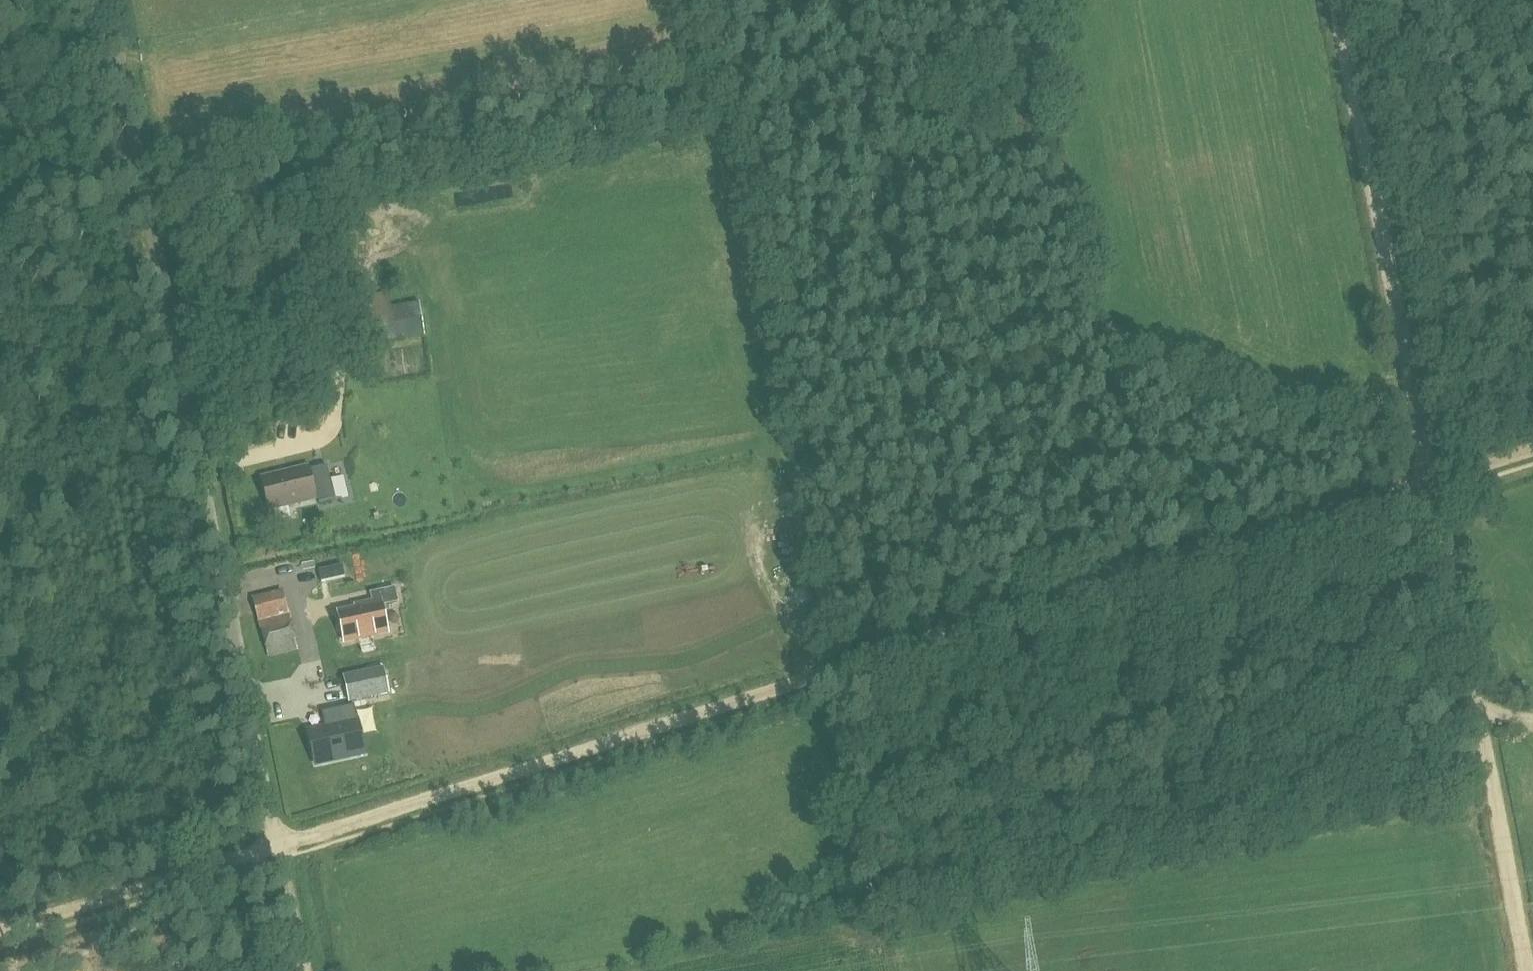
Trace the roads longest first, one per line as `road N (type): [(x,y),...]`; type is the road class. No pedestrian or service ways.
road 1 (track): [(0,928),(1432,478)]
road 2 (unclassified): [(277,855),(107,0)]
road 3 (track): [(1434,491),(1530,970)]
road 4 (track): [(1432,478),(1337,0)]

